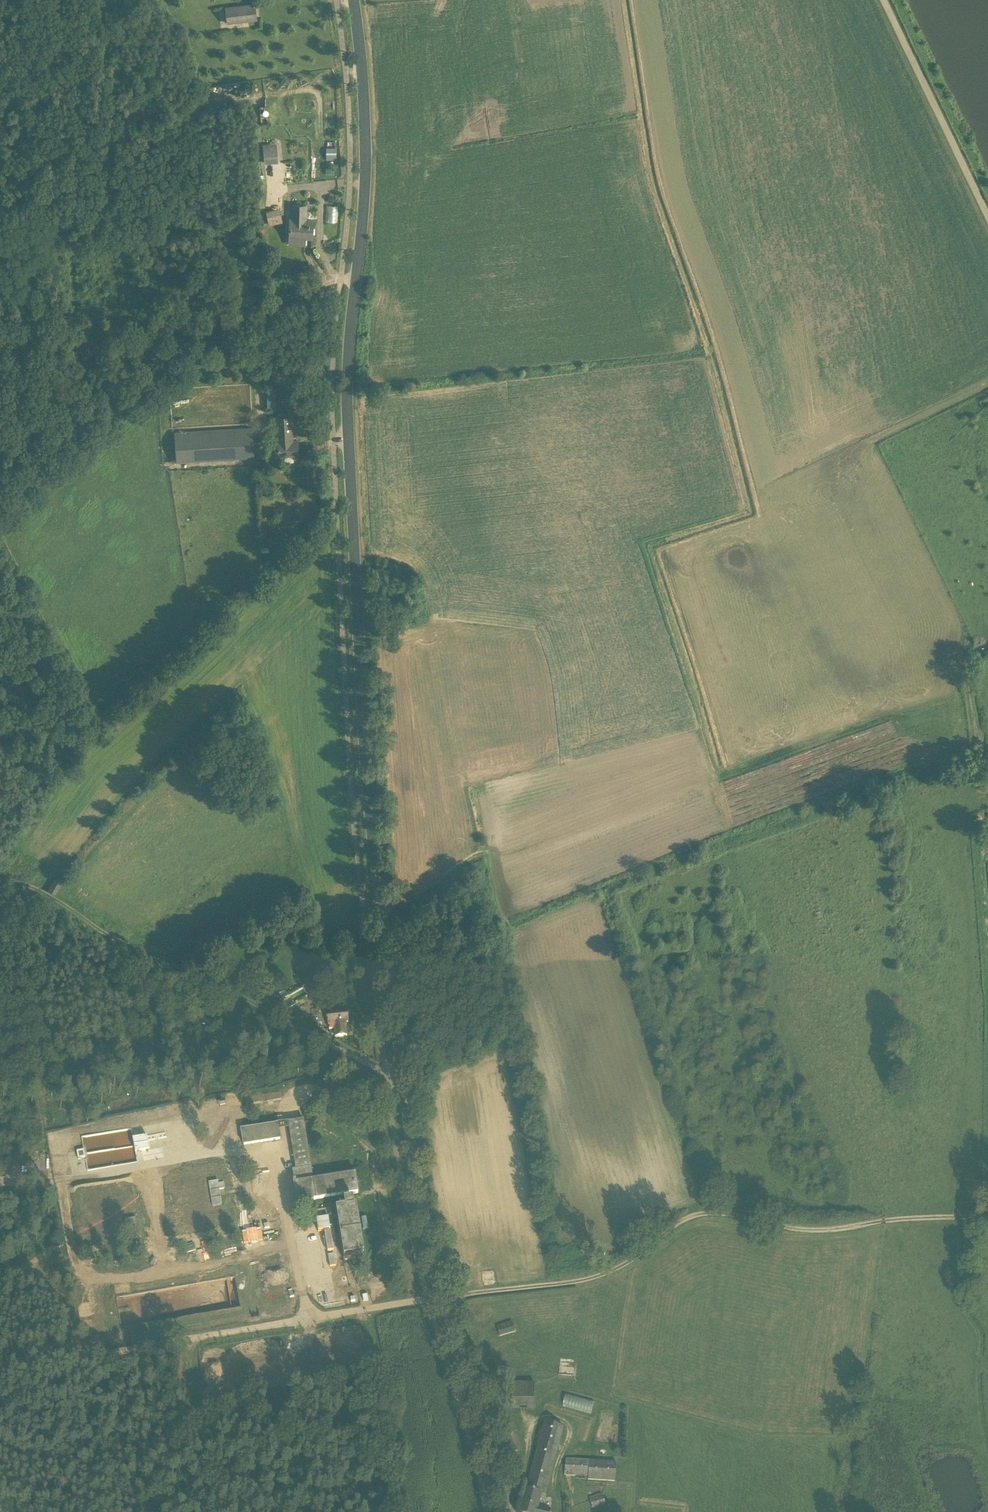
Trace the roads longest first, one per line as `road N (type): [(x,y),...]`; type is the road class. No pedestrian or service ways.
road 1 (tertiary): [(443,1296),(417,1179),(366,788),(346,389),(367,159),(354,0)]
road 2 (track): [(950,1218),(820,1231),(711,1214),(670,1228),(628,1264),(589,1282),(443,1296)]
road 3 (track): [(0,876),(402,1077)]
road 4 (track): [(0,313),(196,326),(356,280)]
road 5 (unclassified): [(987,217),(884,0)]
road 6 (tertiary): [(507,1511),(443,1296)]
road 7 (track): [(0,1371),(189,1340)]
road 8 (track): [(148,1511),(187,1407),(189,1340)]

